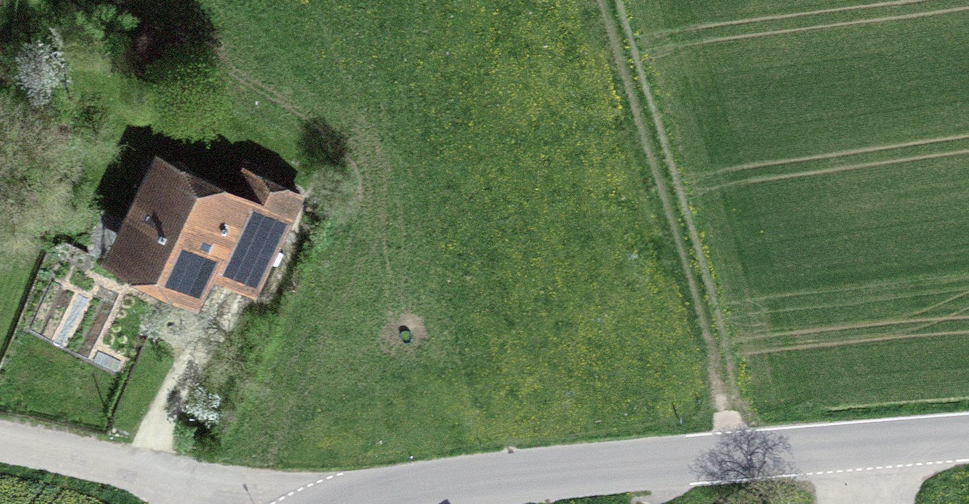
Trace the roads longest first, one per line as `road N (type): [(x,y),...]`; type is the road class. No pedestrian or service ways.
road 1 (tertiary): [(968,435),(452,481),(322,503)]
road 2 (track): [(597,0),(739,454)]
road 3 (residential): [(276,503),(0,436)]

